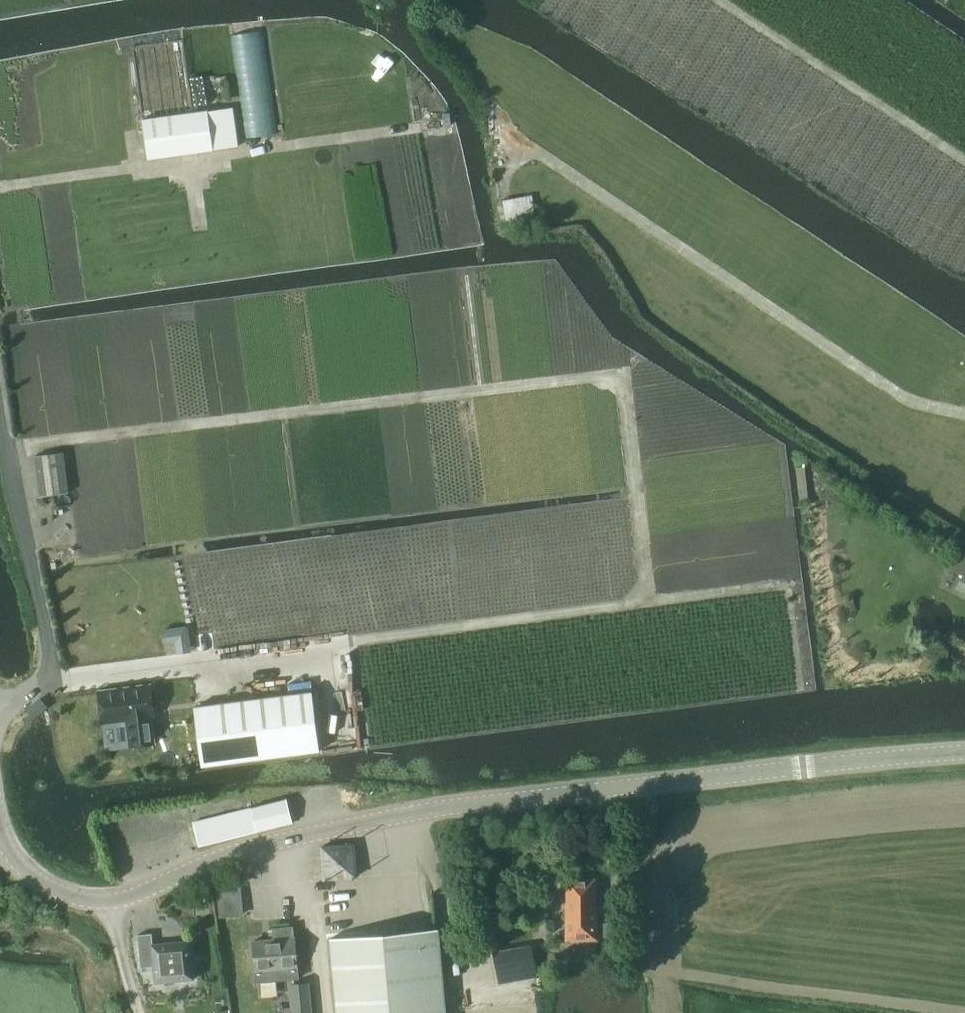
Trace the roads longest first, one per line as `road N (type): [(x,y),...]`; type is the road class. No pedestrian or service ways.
road 1 (tertiary): [(964,752),(442,808),(245,849),(112,901),(42,883),(0,830)]
road 2 (track): [(648,597),(621,392),(604,375),(4,444)]
road 3 (track): [(240,658),(781,581)]
road 4 (track): [(964,413),(901,398),(507,132)]
road 5 (unclassified): [(0,708),(50,680),(0,419)]
road 6 (track): [(964,162),(718,0)]

